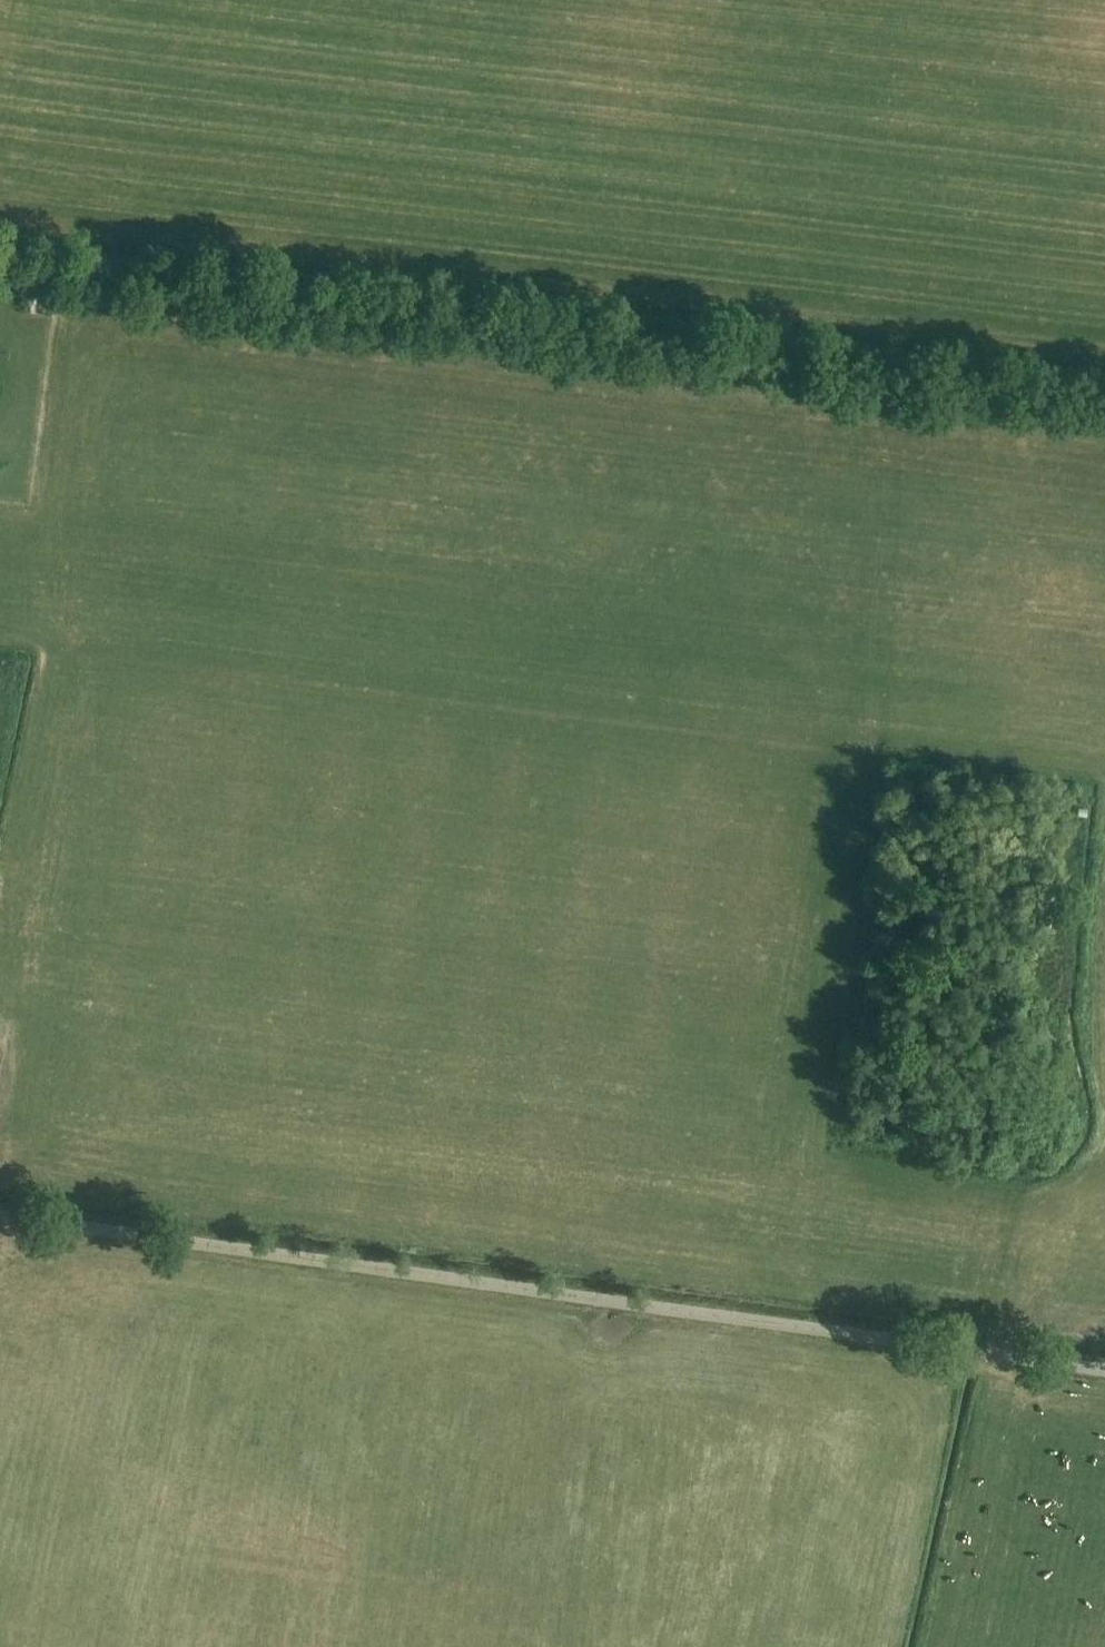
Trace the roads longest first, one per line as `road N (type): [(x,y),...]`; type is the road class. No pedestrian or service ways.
road 1 (track): [(1104,393),(0,268)]

